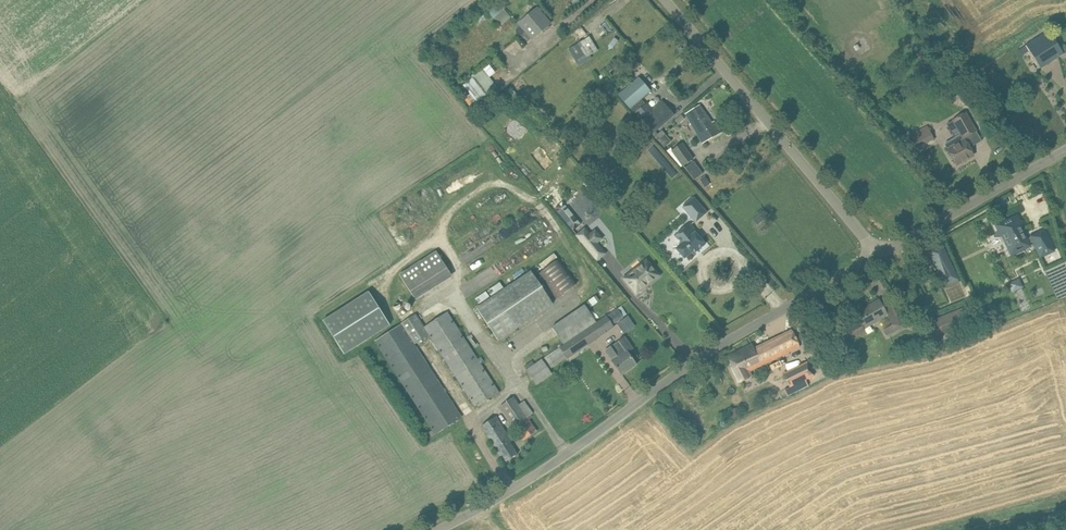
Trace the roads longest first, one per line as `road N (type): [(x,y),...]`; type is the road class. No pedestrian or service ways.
road 1 (unclassified): [(439,529),(568,453),(741,333),(877,256)]
road 2 (unclassified): [(877,256),(665,0)]
road 3 (unclassified): [(877,256),(1065,149)]

